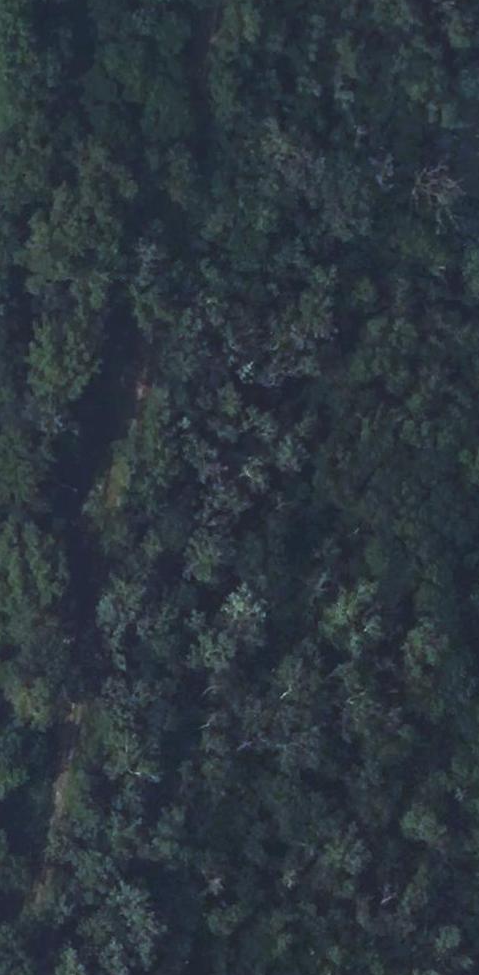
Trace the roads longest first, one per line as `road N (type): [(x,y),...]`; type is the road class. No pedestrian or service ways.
road 1 (track): [(211,0),(64,728),(24,974)]

